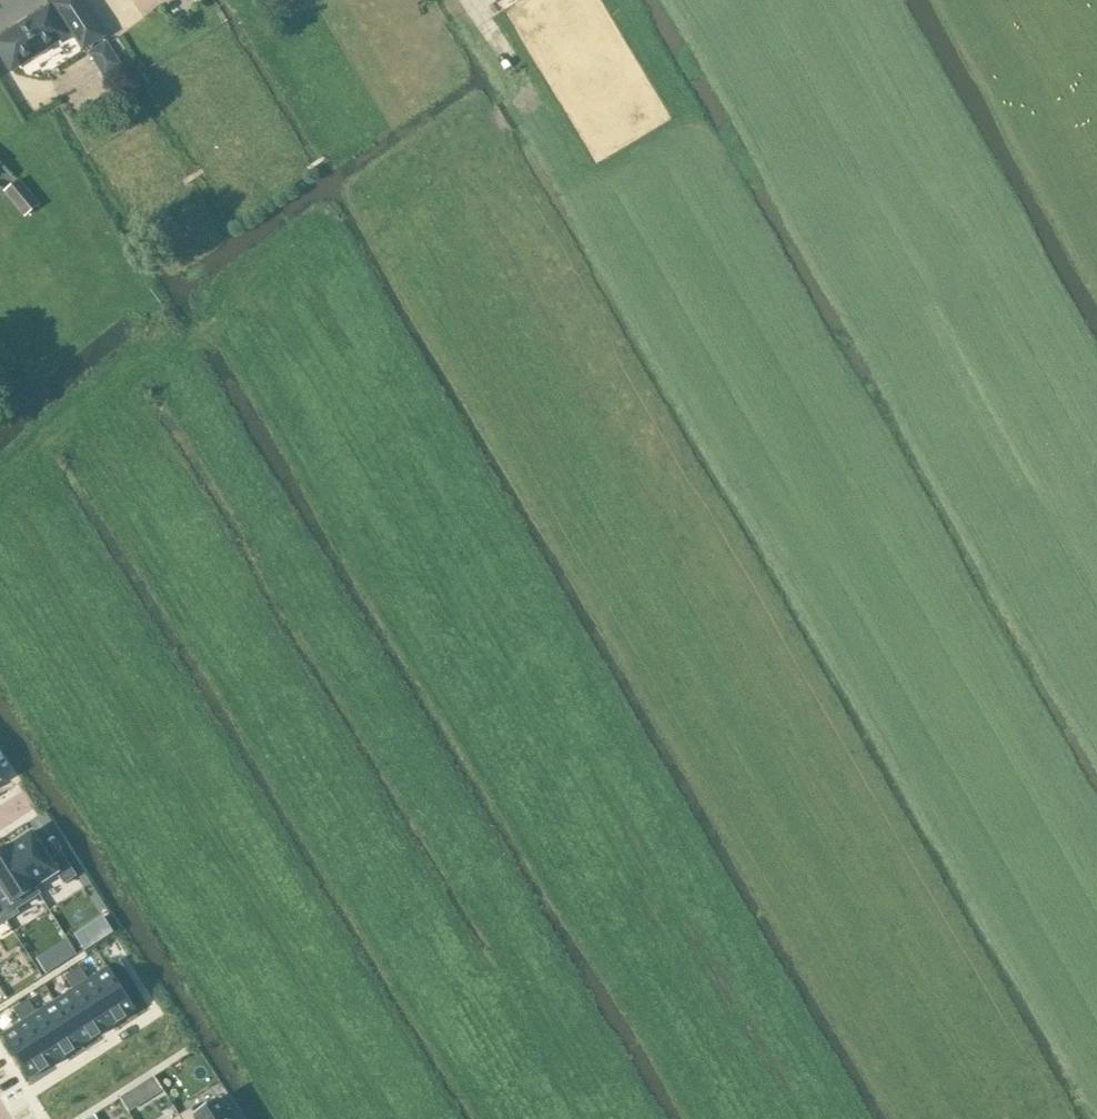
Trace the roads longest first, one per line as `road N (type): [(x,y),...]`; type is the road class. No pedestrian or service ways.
road 1 (residential): [(1,1116),(168,1015)]

